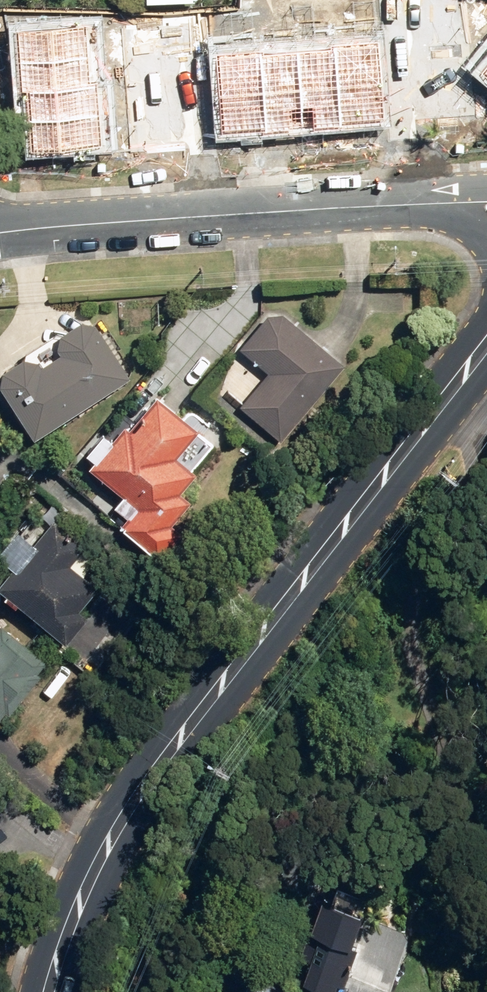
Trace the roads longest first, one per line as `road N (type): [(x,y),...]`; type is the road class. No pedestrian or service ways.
road 1 (secondary): [(50,991),(82,896),(143,789),(486,347)]
road 2 (residential): [(0,231),(442,201),(486,205)]

